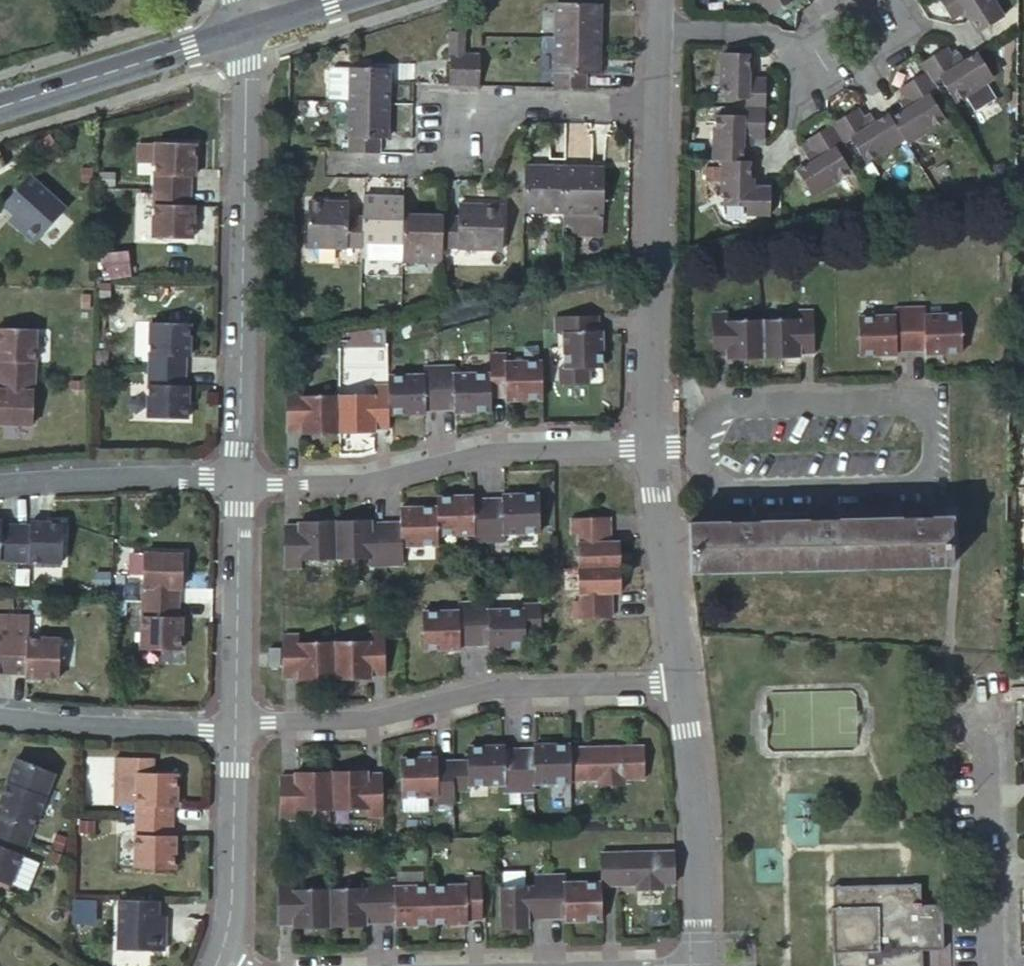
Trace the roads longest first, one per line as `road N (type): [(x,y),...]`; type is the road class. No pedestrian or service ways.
road 1 (residential): [(693,445),(717,487),(921,479),(937,455),(936,414),(909,387),(720,400),(698,416)]
road 2 (residential): [(246,29),(240,484)]
road 3 (residential): [(236,723),(364,716),(492,685),(680,680)]
road 4 (residential): [(647,448),(485,452),(362,485),(240,484)]
road 5 (residential): [(655,108),(647,448)]
road 6 (residential): [(655,108),(461,113),(426,160),(378,159)]
road 7 (residential): [(997,965),(992,670)]
road 8 (residential): [(680,680),(698,965)]
road 9 (tertiary): [(0,108),(246,29)]
road 10 (residential): [(236,723),(232,943),(225,965)]
road 11 (residential): [(0,485),(240,484)]
road 12 (residential): [(240,484),(236,723)]
road 13 (residential): [(236,723),(0,714)]
road 14 (residential): [(647,448),(680,680)]
road 15 (residential): [(782,48),(810,98),(924,35),(913,0)]
road 16 (residential): [(657,24),(770,29),(782,48)]

